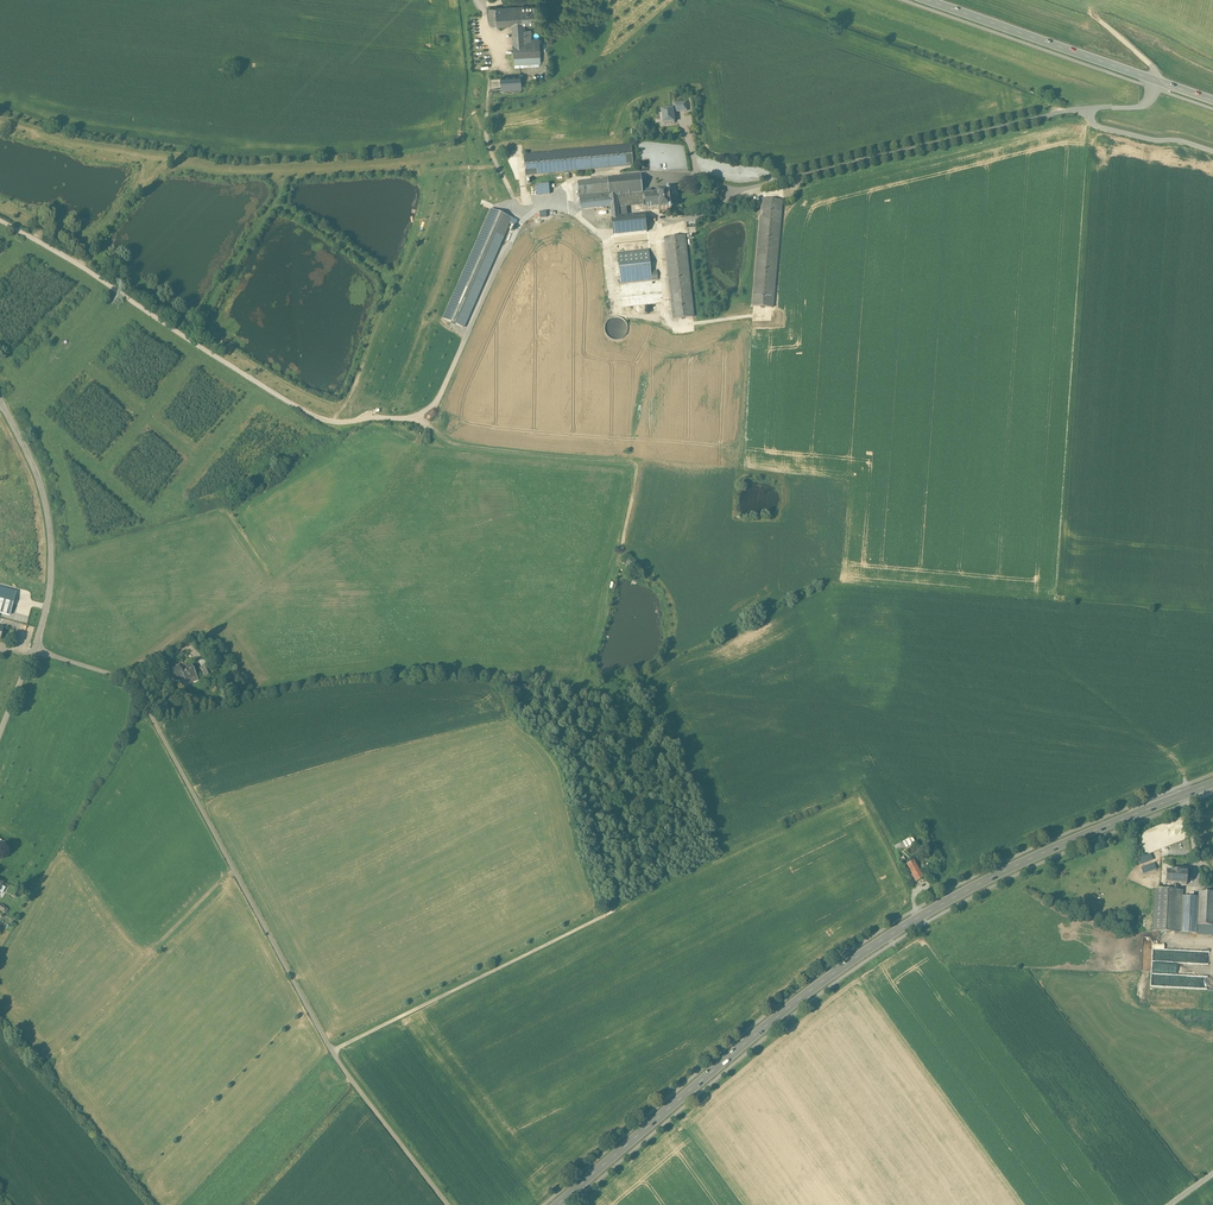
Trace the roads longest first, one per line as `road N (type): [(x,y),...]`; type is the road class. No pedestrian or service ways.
road 1 (track): [(132,683),(397,485),(523,214),(558,200),(573,178),(647,170)]
road 2 (unclassified): [(450,1204),(333,1050),(137,686),(33,649)]
road 3 (primary): [(559,1204),(817,986),(978,884)]
road 4 (track): [(0,220),(317,417),(428,419)]
road 5 (track): [(333,1050),(613,910)]
road 6 (secondary): [(1212,98),(933,0)]
road 7 (unclassified): [(1,401),(47,507),(50,584),(33,649)]
road 8 (primary): [(978,884),(1212,783)]
road 9 (track): [(523,214),(487,145),(483,0)]
road 10 (track): [(1212,154),(1099,120),(1085,107)]

